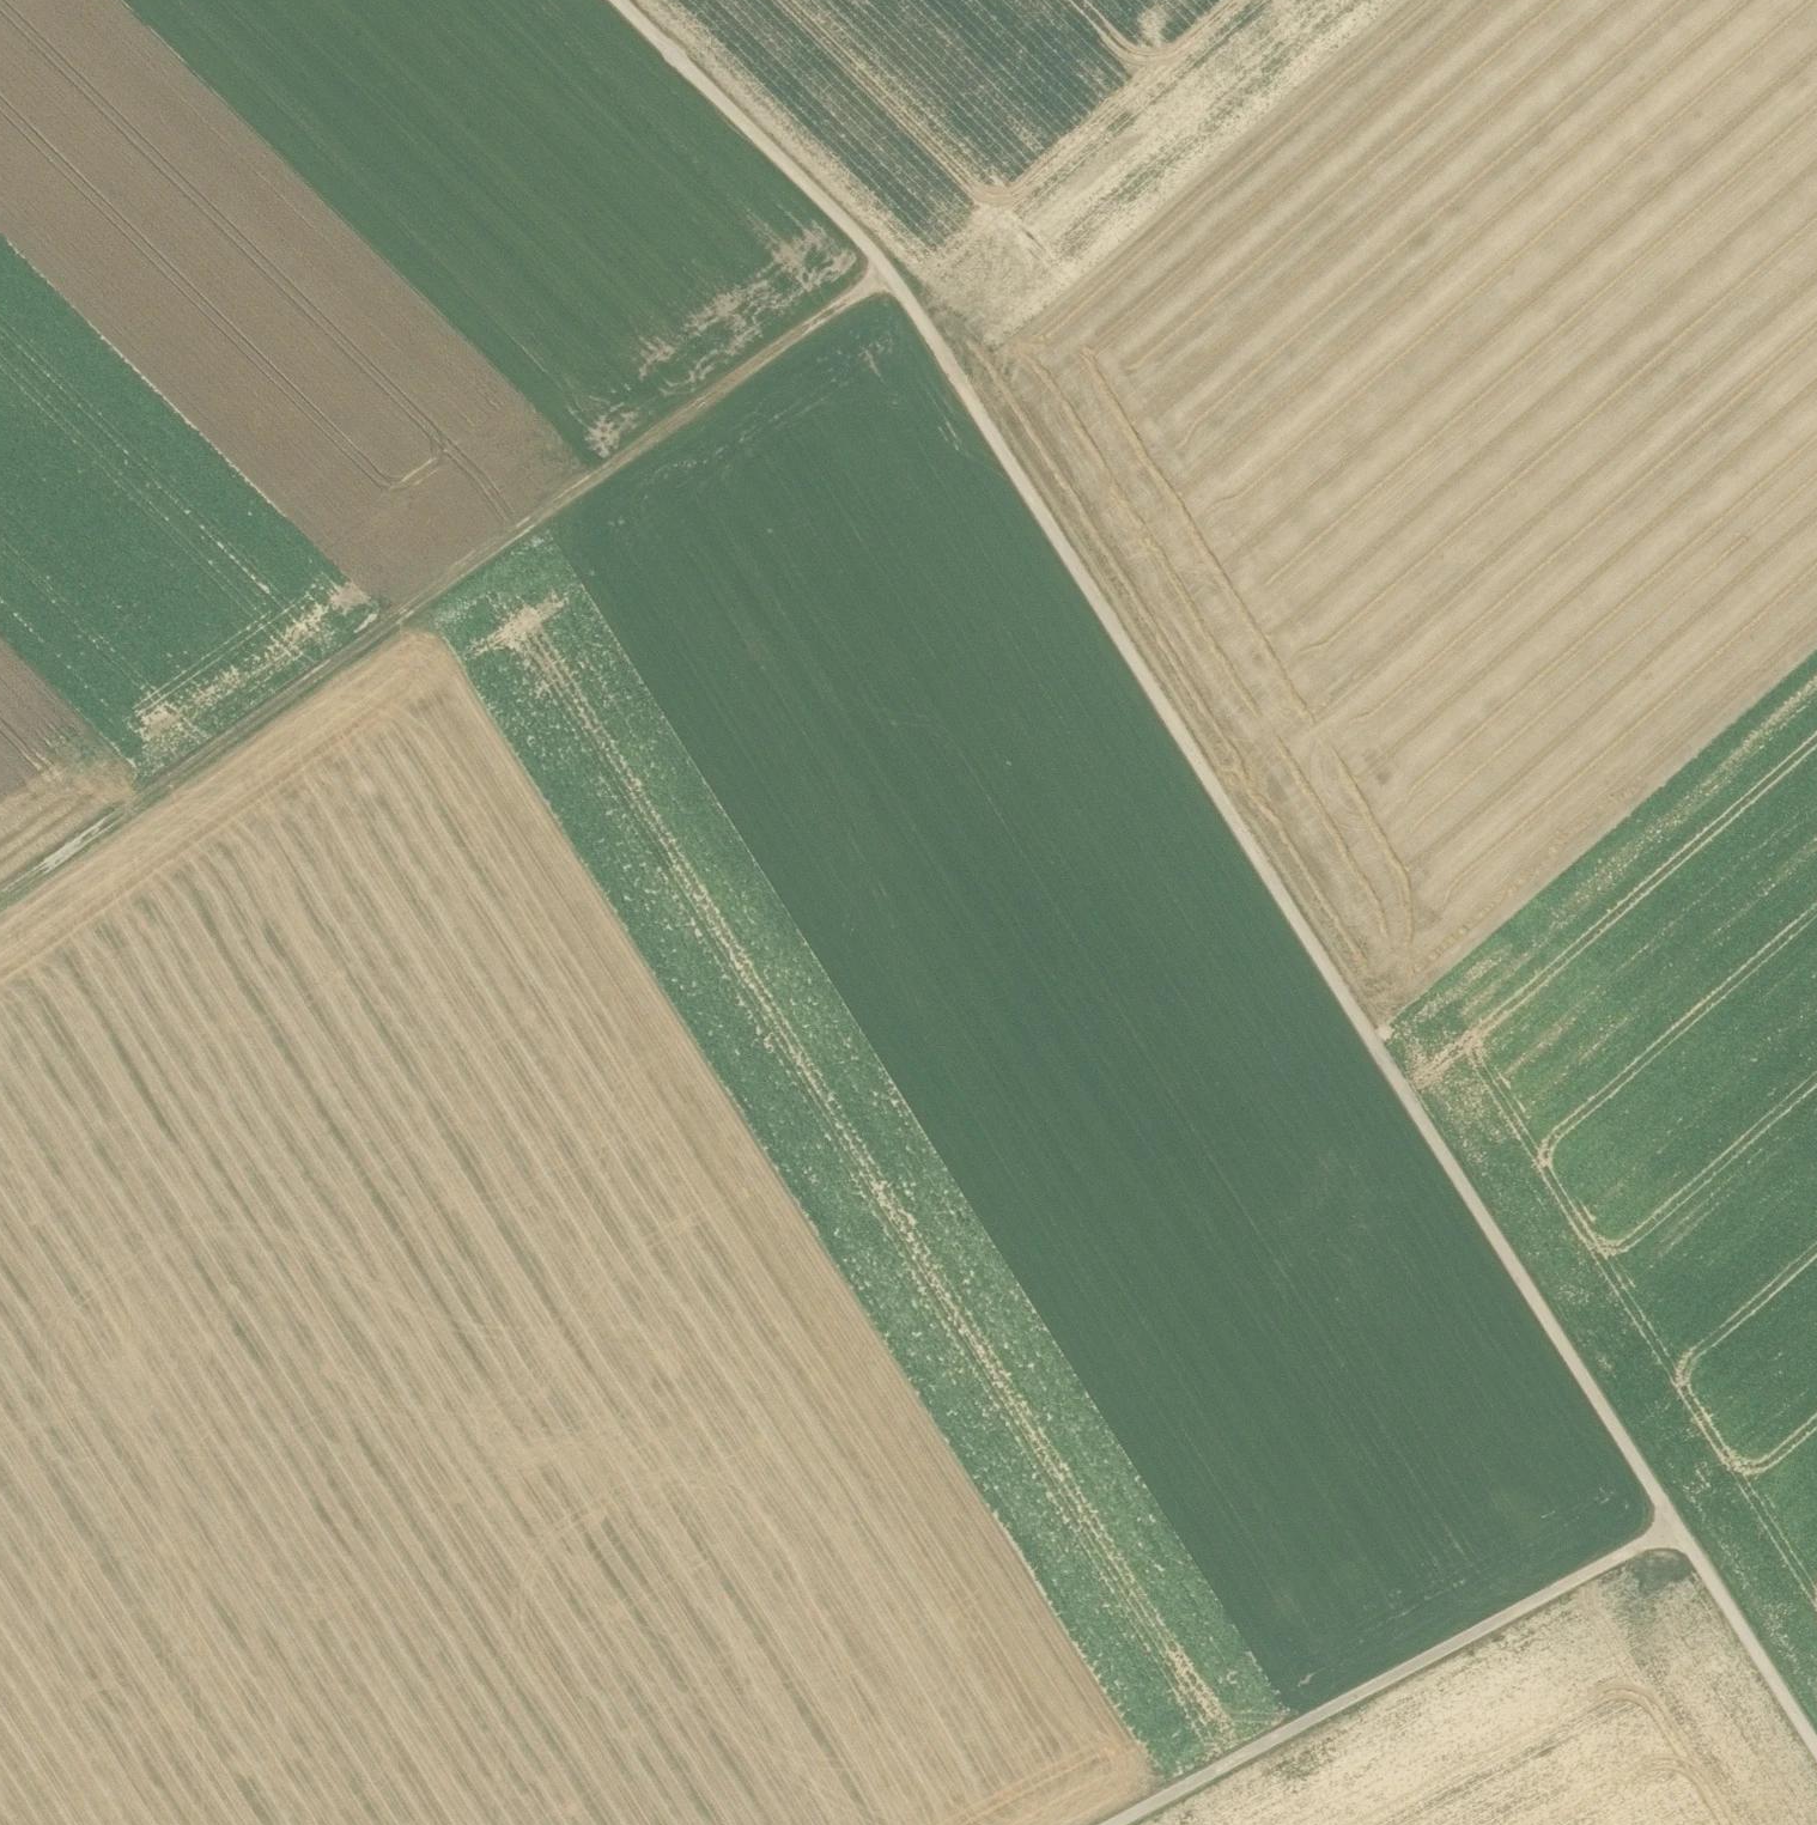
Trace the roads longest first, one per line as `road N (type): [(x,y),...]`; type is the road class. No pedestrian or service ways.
road 1 (track): [(617,0),(876,256),(1816,1759)]
road 2 (track): [(887,274),(0,903)]
road 3 (track): [(1672,1528),(1111,1824)]

